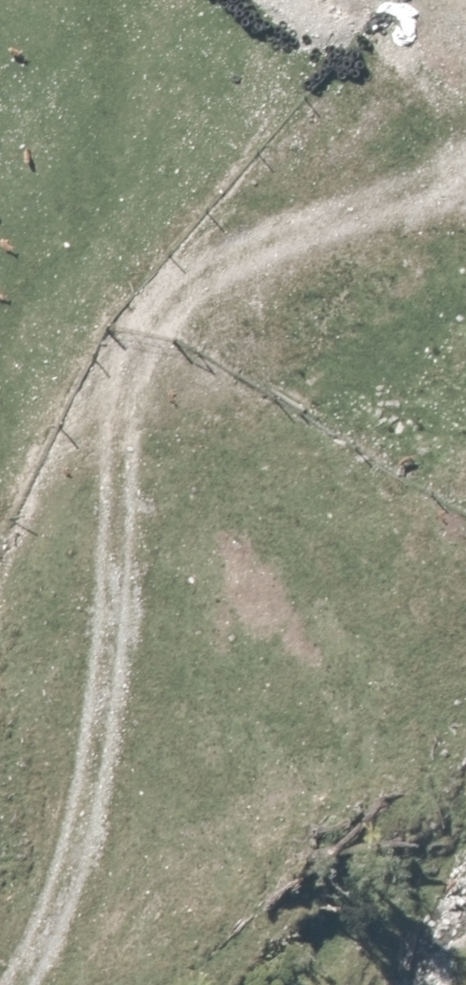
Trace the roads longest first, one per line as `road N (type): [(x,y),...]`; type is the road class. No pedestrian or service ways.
road 1 (track): [(465,193),(296,236),(218,283),(173,326),(138,417),(127,579),(130,756),(105,868),(0,984)]
road 2 (track): [(138,417),(465,544)]

